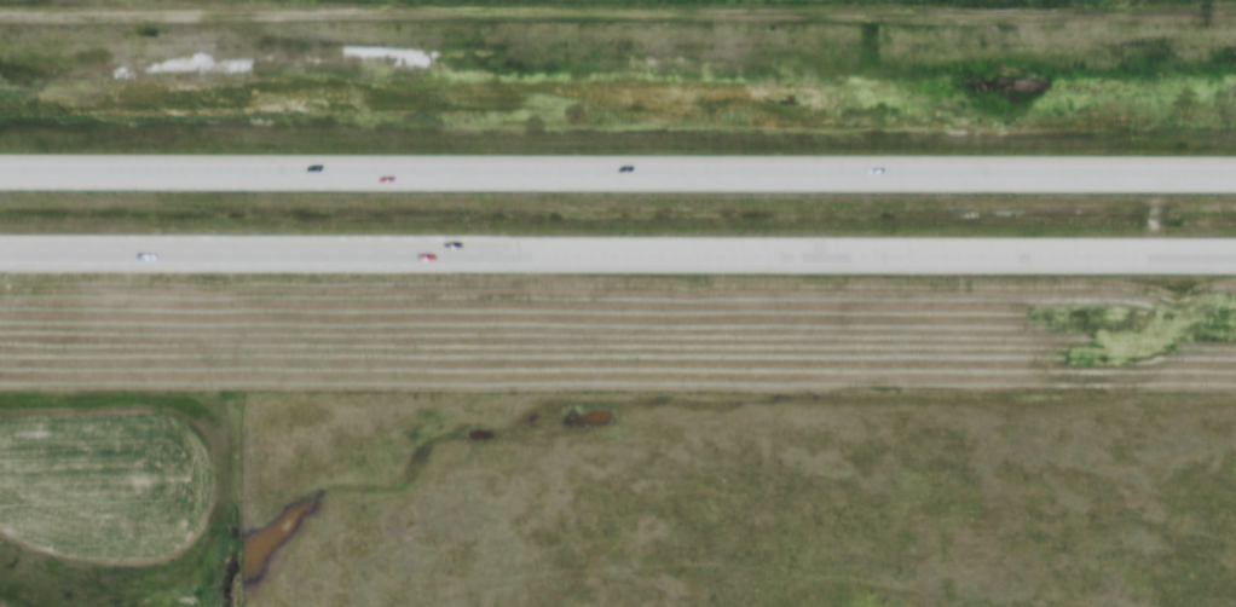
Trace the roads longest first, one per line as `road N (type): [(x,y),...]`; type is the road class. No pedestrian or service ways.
road 1 (motorway): [(1235,177),(0,170)]
road 2 (motorway): [(0,249),(1235,254)]
road 3 (track): [(1235,7),(0,9)]

